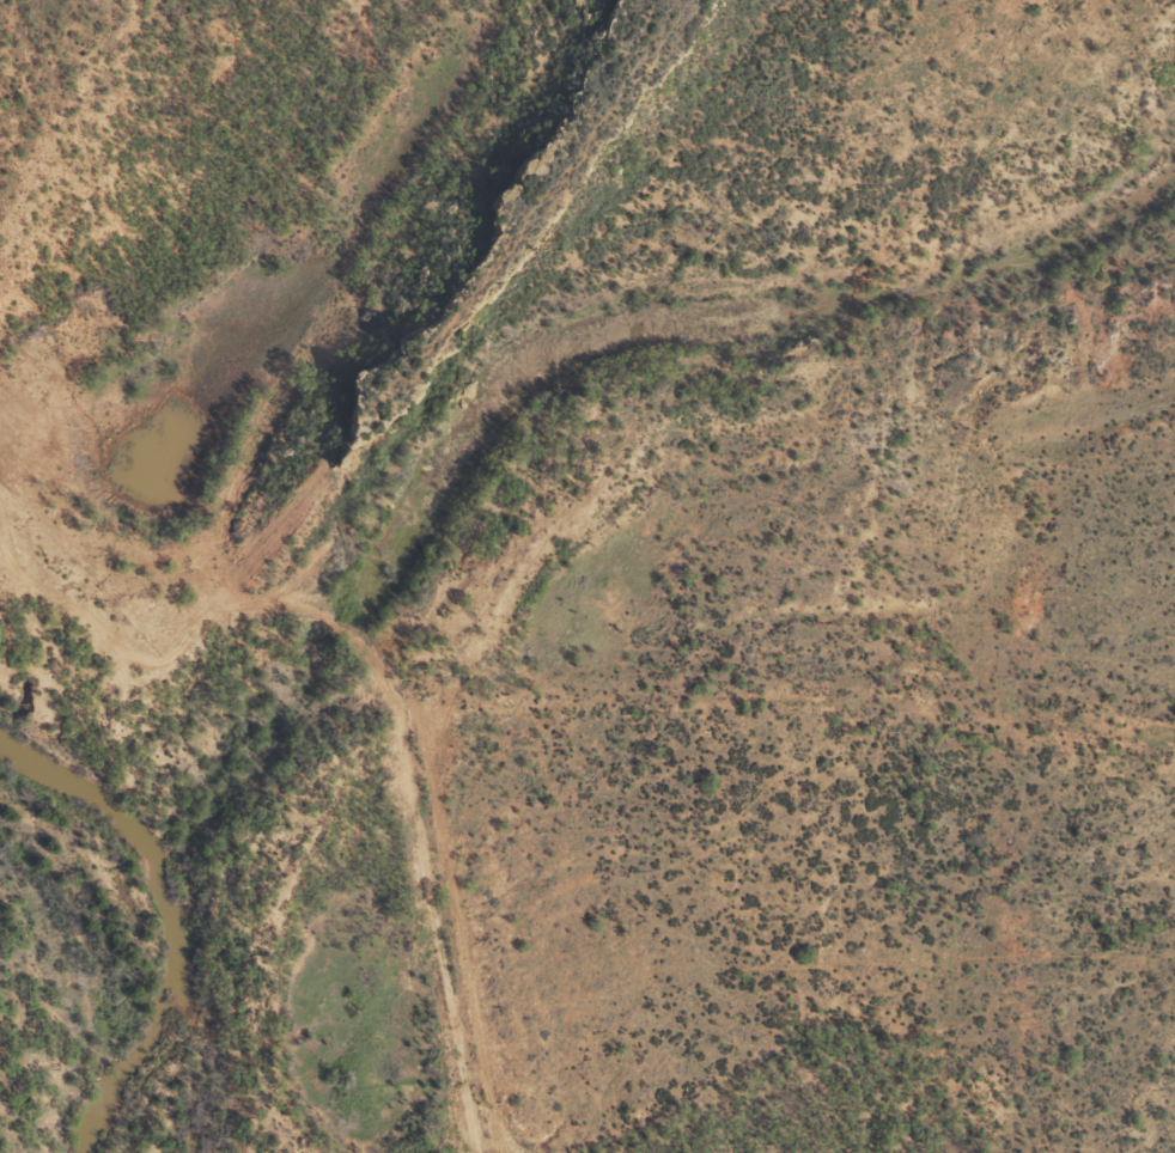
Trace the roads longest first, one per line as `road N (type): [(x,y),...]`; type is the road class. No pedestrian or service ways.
road 1 (residential): [(1174,754),(675,670),(506,671),(380,695)]

